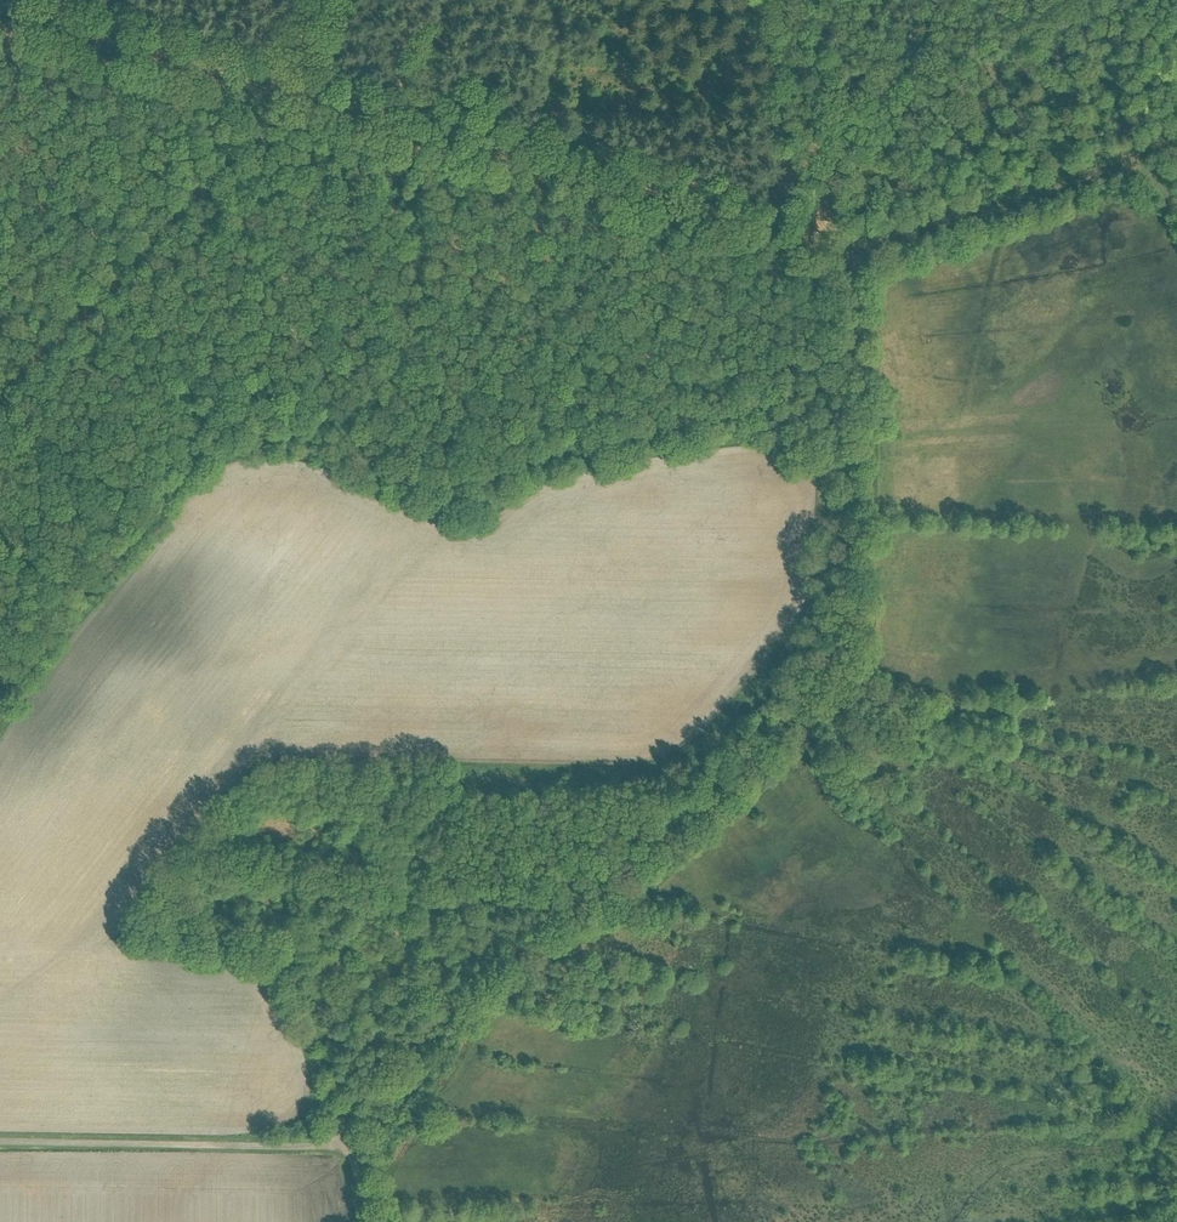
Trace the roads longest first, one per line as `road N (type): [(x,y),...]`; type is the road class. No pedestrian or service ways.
road 1 (track): [(0,707),(9,683),(193,466),(214,453),(297,435),(411,478),(451,480),(851,384),(856,261),(1176,140)]
road 2 (track): [(339,1144),(354,1086),(731,783),(829,673),(850,613),(851,384)]
road 3 (track): [(0,6),(856,261)]
road 4 (unclassified): [(367,1221),(353,1158),(339,1144),(0,1140)]
road 5 (track): [(760,0),(782,236)]

